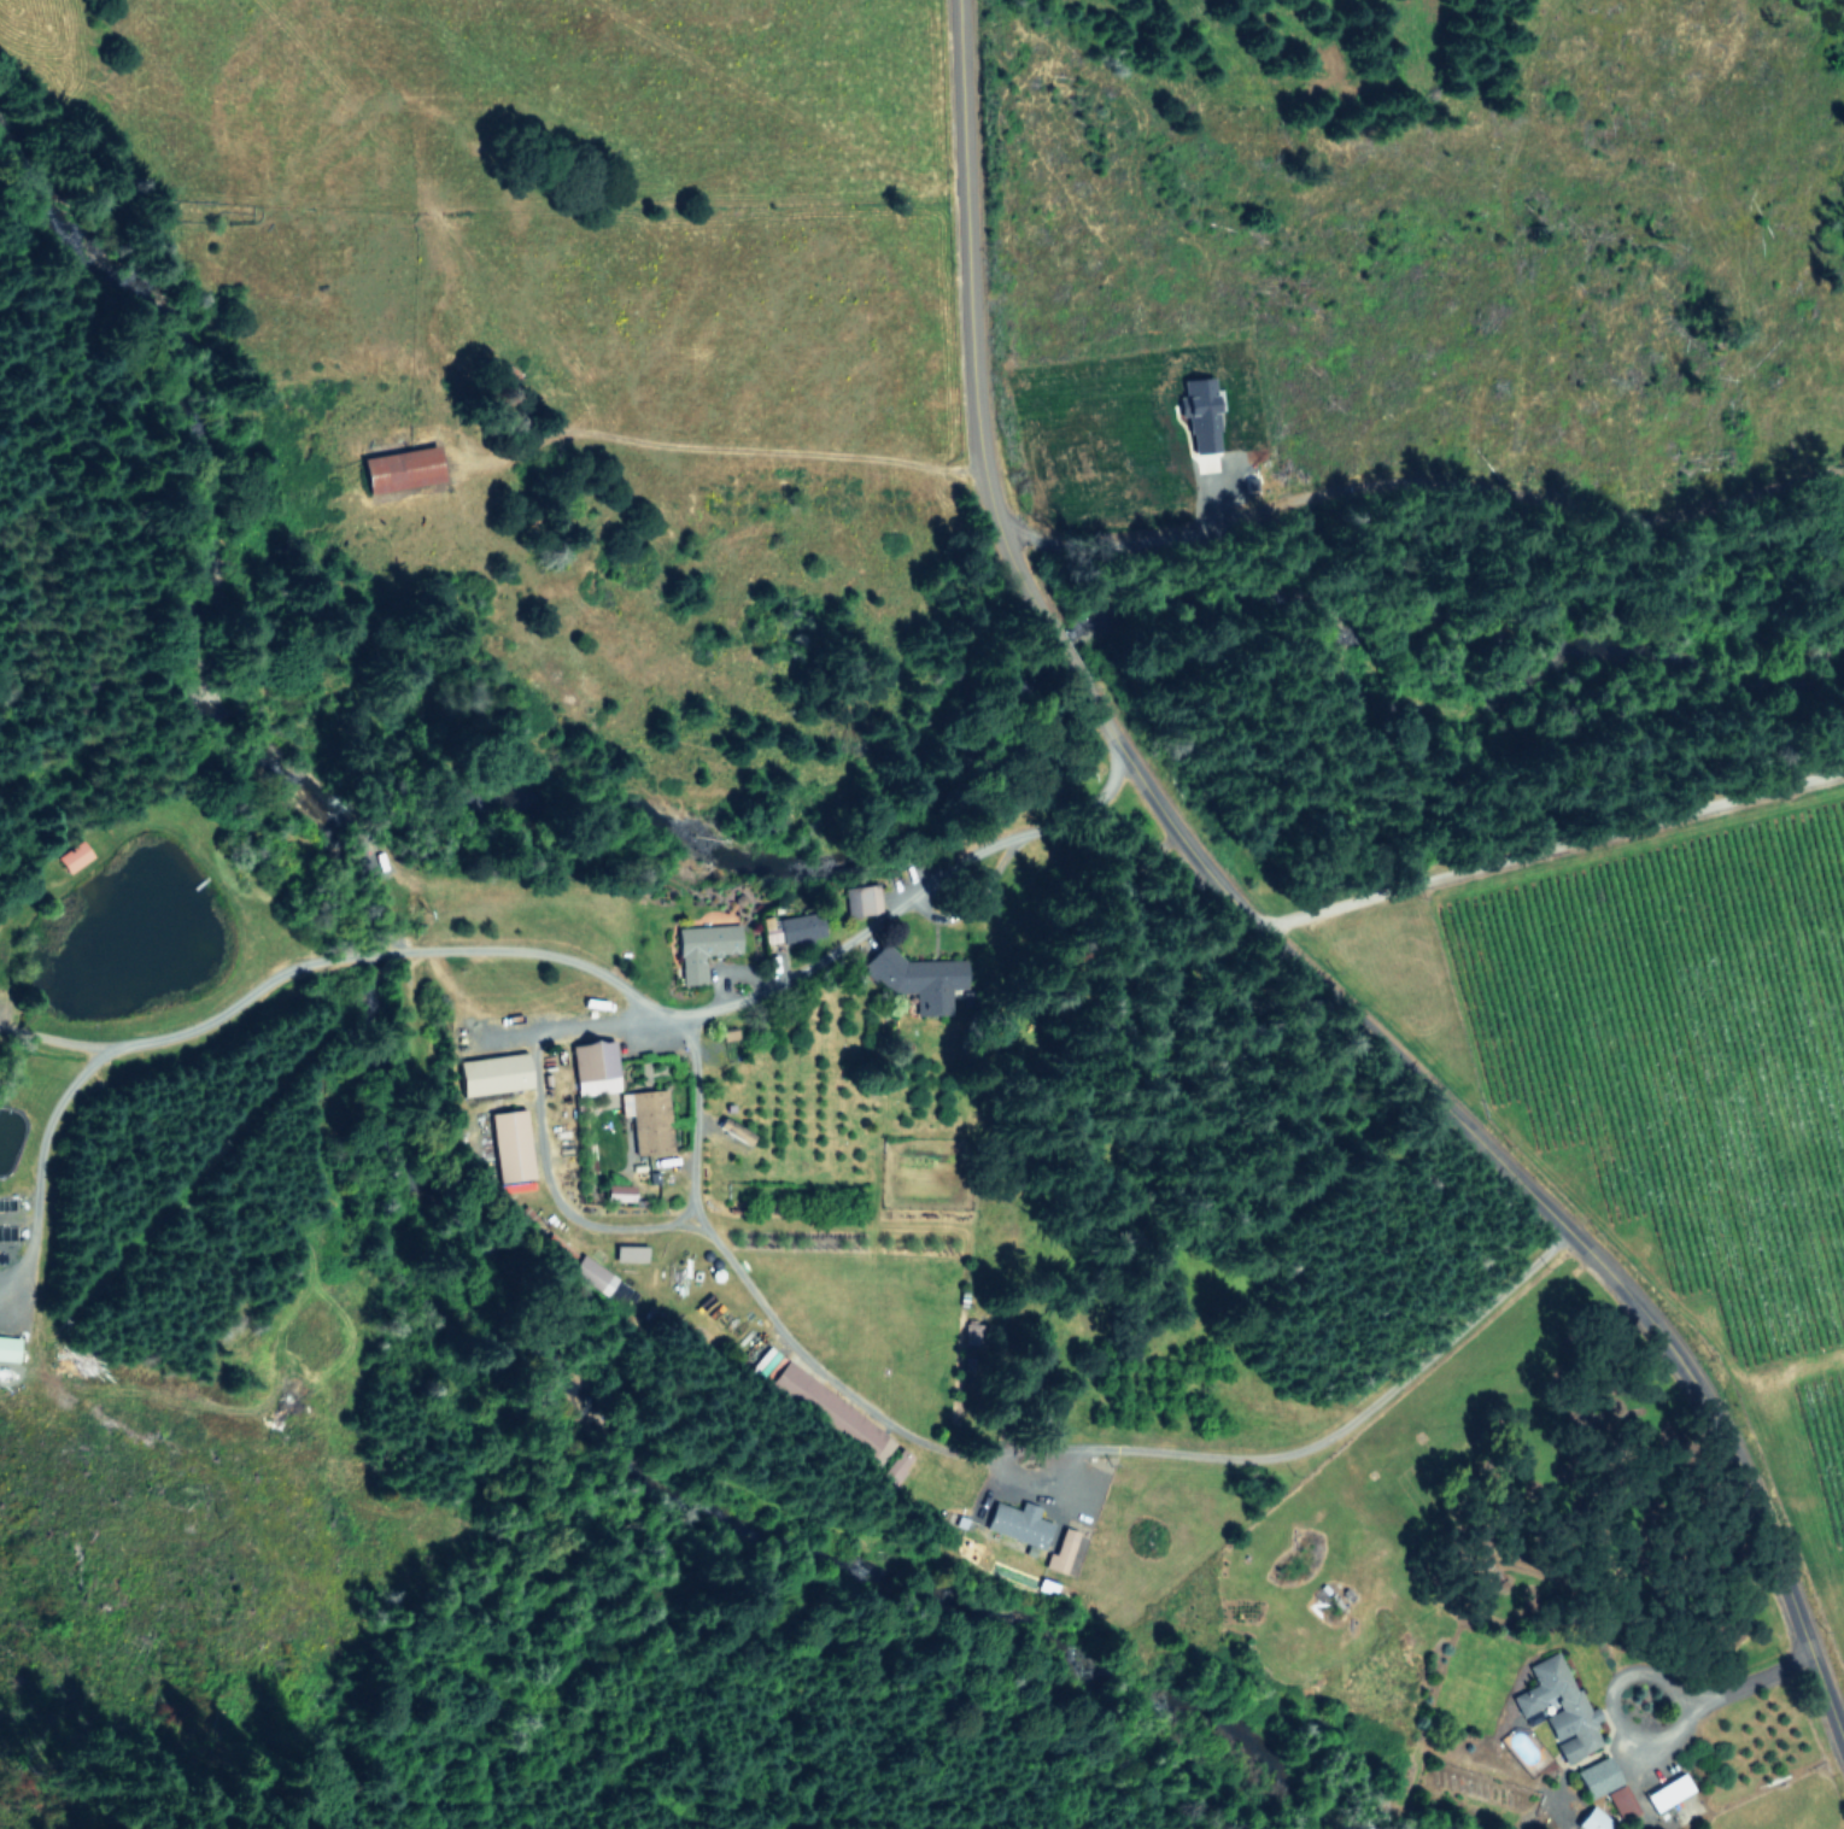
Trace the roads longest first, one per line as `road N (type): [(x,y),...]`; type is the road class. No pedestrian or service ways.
road 1 (residential): [(1843,1748),(1719,1429),(1684,1362),(1559,1220),(1205,868),(1107,728),(1003,551),(974,432),(953,0)]

